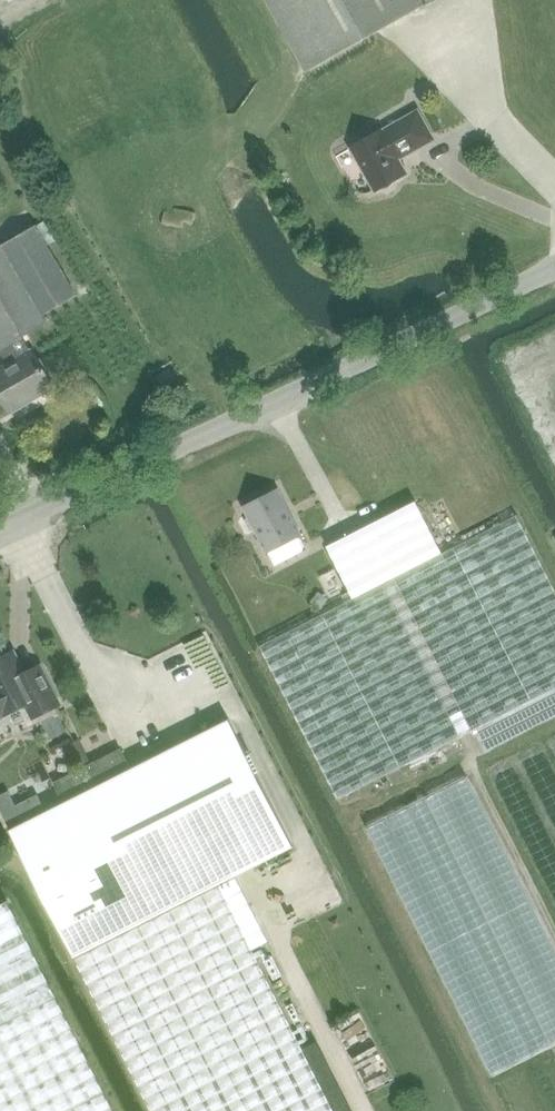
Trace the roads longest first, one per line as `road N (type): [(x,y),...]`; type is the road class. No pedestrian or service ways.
road 1 (tertiary): [(0,528),(554,268)]

